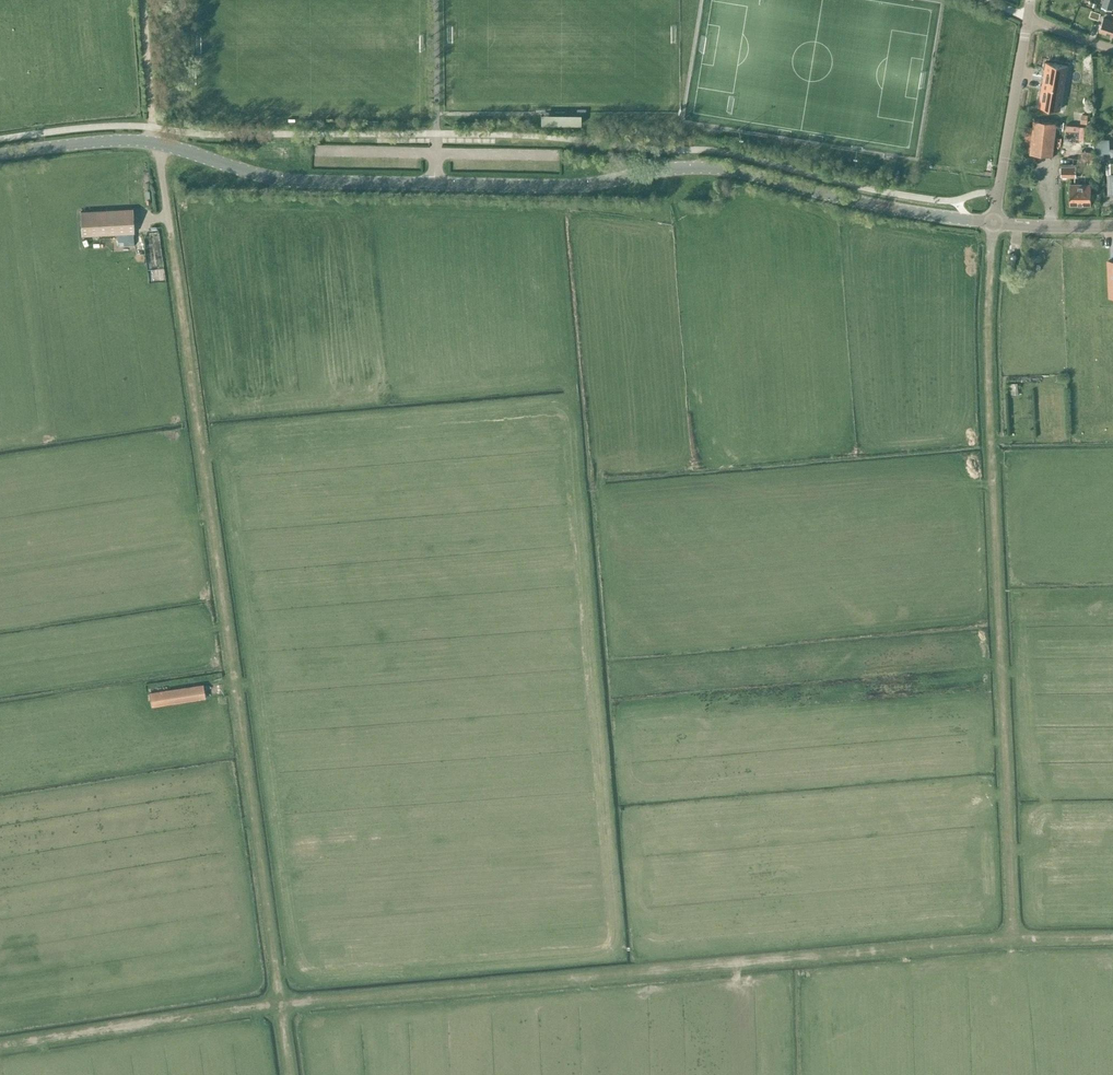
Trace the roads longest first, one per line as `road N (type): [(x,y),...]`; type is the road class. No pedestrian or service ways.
road 1 (track): [(1112,942),(640,972),(0,1040)]
road 2 (track): [(143,0),(155,143),(295,1074)]
road 3 (secondary): [(0,155),(130,141),(299,180),(379,184),(595,186),(690,167),(747,171),(886,208),(993,223)]
road 4 (track): [(1017,943),(985,336),(990,257)]
road 5 (unclassified): [(993,223),(1027,18)]
road 6 (tertiary): [(993,223),(1112,226)]

